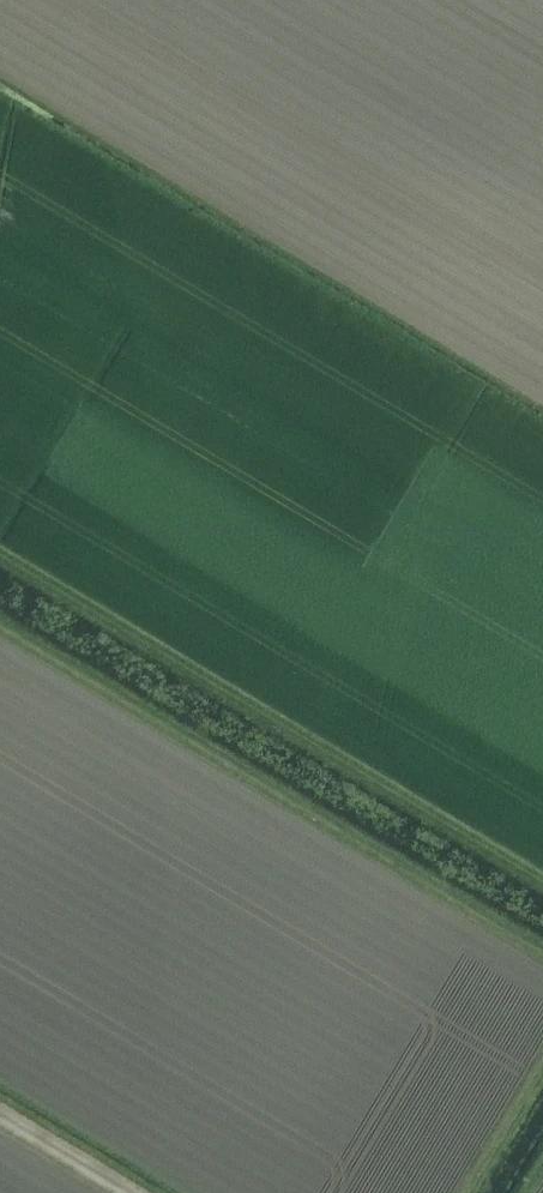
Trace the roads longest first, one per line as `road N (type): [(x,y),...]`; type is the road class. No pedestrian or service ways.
road 1 (track): [(131,1192),(0,1114)]

